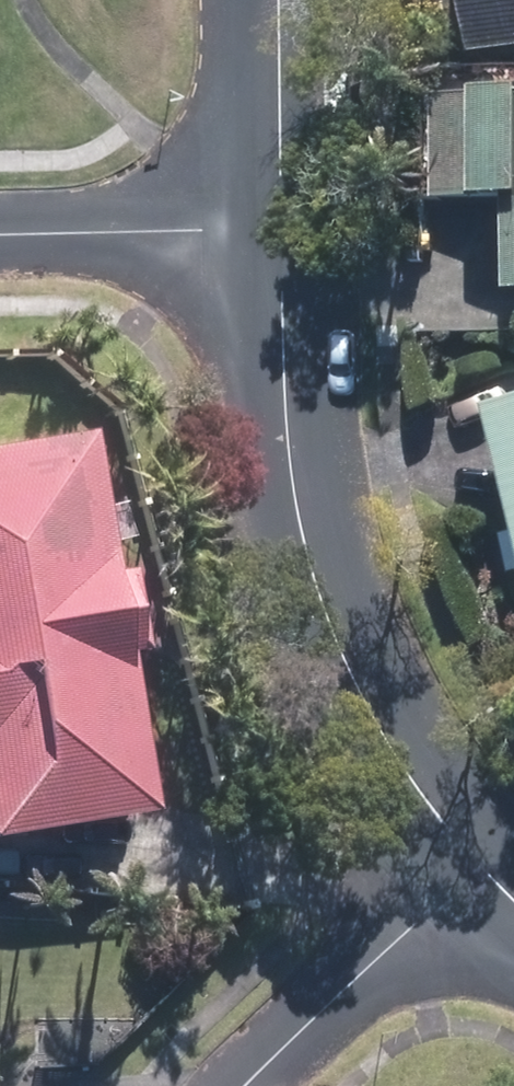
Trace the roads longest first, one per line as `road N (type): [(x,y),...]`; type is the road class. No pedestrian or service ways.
road 1 (residential): [(474,870),(417,797),(330,644),(287,466),(280,235)]
road 2 (residential): [(251,1085),(474,870)]
road 3 (residential): [(0,239),(280,235)]
road 4 (residential): [(280,235),(274,0)]

